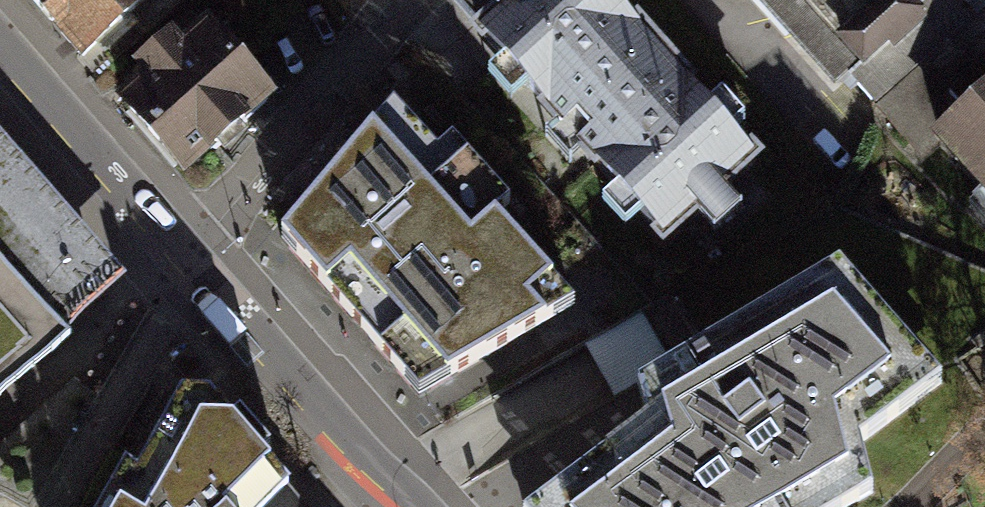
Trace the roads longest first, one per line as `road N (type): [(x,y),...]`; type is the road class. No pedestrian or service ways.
road 1 (residential): [(424,0),(230,198),(207,284)]
road 2 (residential): [(207,284),(0,56)]
road 3 (residential): [(404,506),(207,284)]

